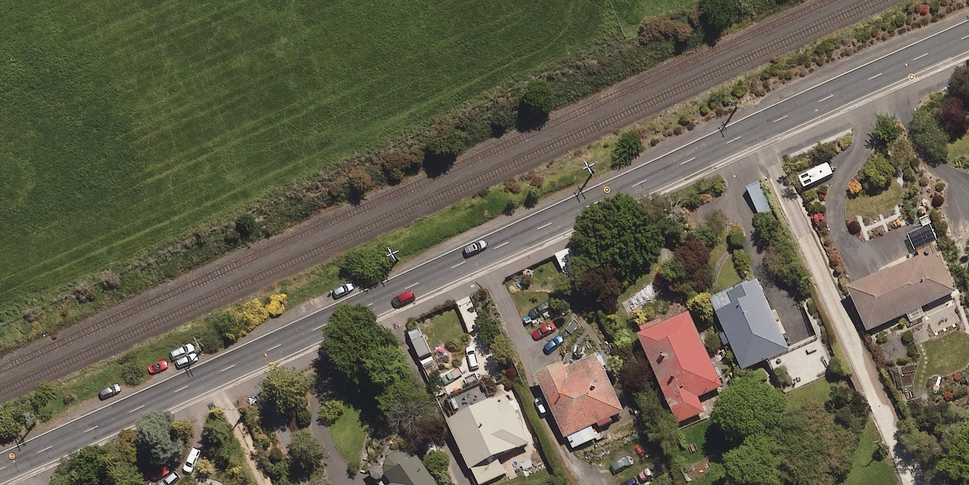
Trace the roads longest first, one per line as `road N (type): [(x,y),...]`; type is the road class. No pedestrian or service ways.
road 1 (tertiary): [(0,468),(968,37)]

